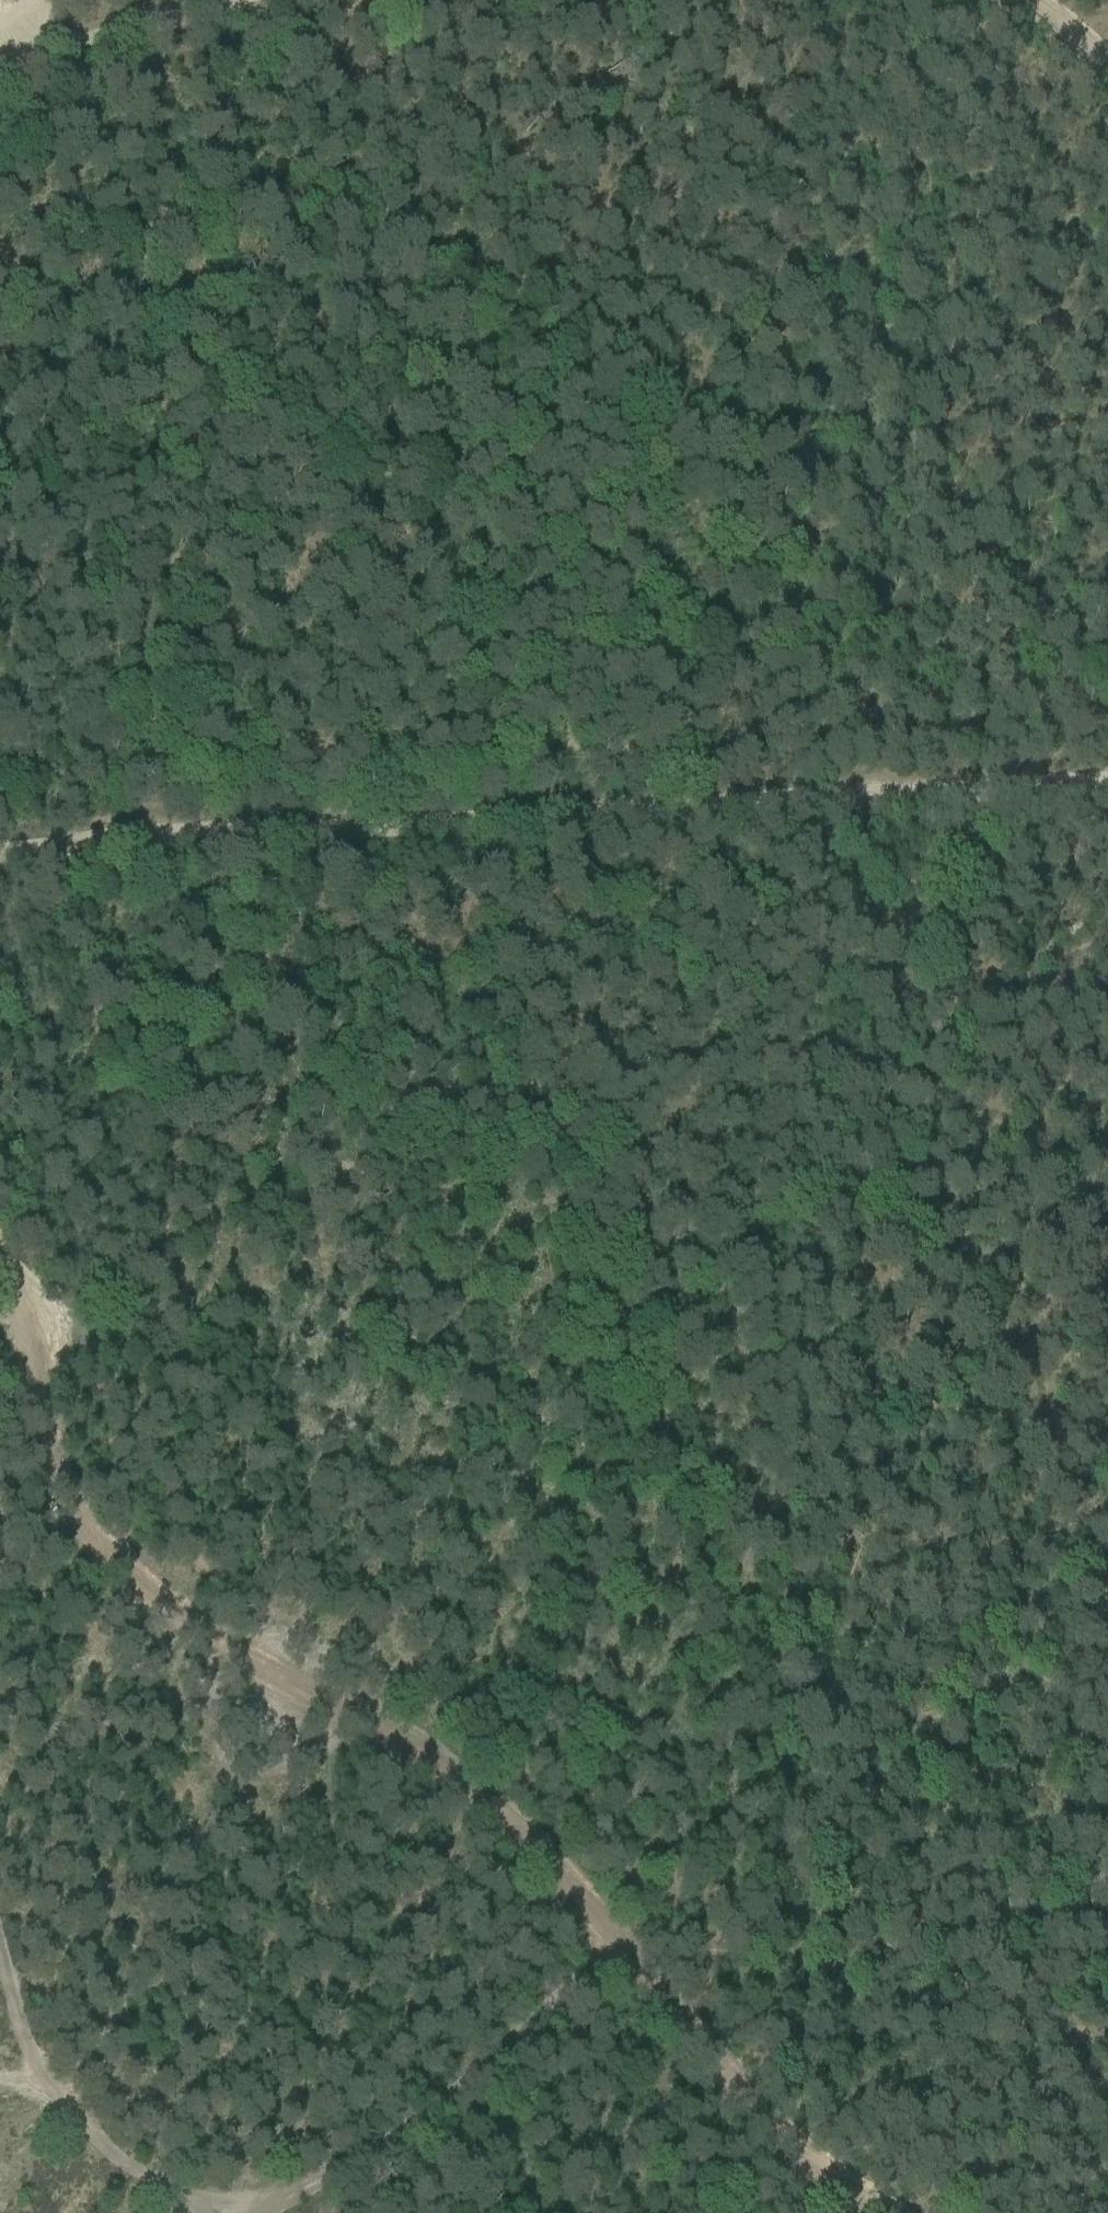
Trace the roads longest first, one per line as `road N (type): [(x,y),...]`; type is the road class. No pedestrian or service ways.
road 1 (track): [(898,2212),(821,2174),(611,1949),(543,1851),(403,1748),(107,1616),(0,1308)]
road 2 (track): [(0,871),(492,803),(847,799),(1107,774)]
road 3 (track): [(249,2212),(260,2200),(341,2172),(484,2069),(611,1949)]
road 4 (track): [(260,2200),(160,2184),(87,2145),(40,2082),(0,1951)]
road 5 (track): [(0,50),(258,0)]

